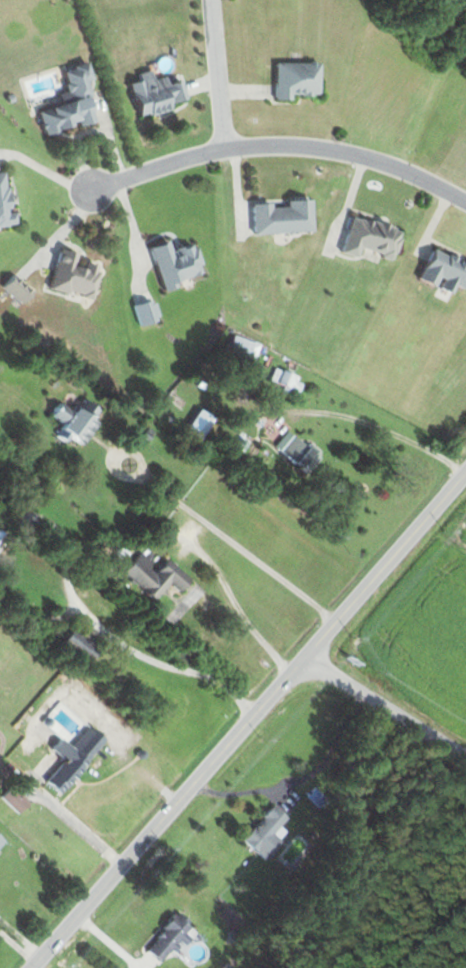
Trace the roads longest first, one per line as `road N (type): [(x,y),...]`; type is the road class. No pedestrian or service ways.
road 1 (secondary): [(35,967),(302,662)]
road 2 (residential): [(465,203),(371,157),(308,145),(224,148),(81,196)]
road 3 (secondary): [(302,662),(465,476)]
road 4 (tertiary): [(465,760),(302,662)]
road 5 (residential): [(224,148),(210,0)]

